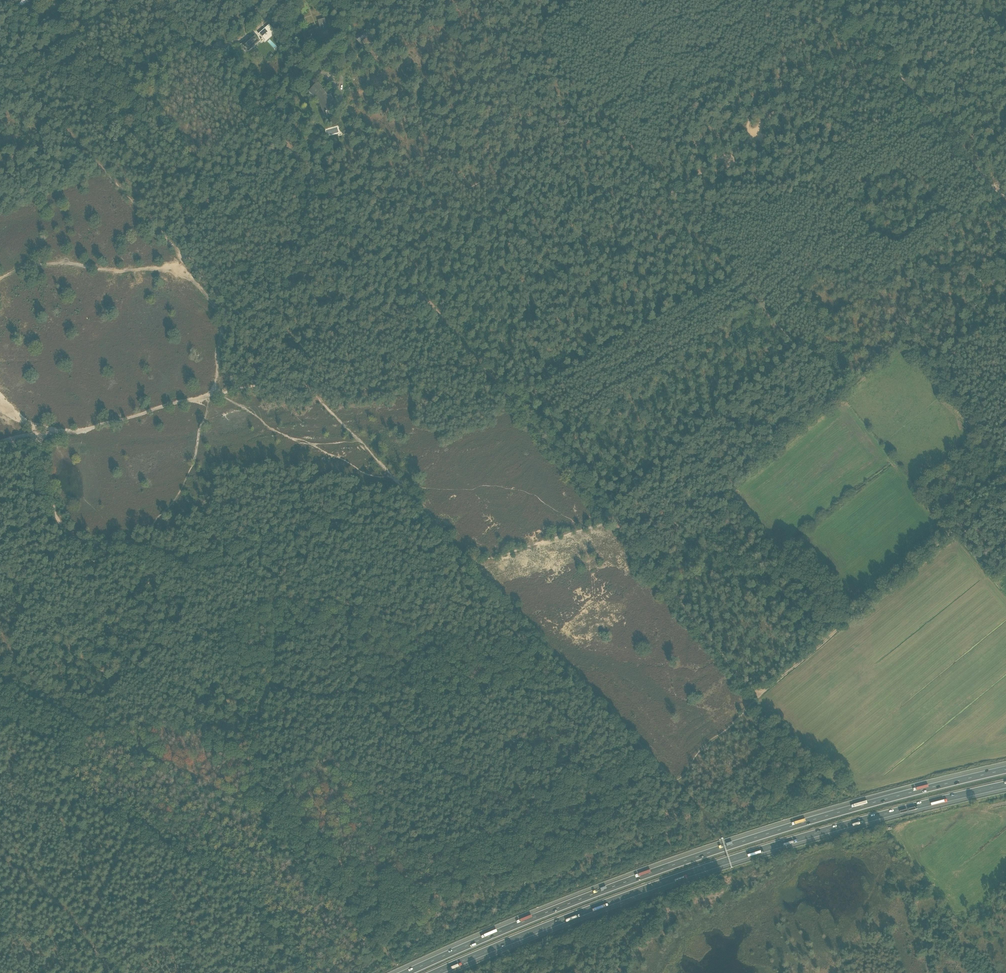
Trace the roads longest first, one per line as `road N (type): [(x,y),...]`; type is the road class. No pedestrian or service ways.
road 1 (track): [(670,777),(185,257)]
road 2 (motorway): [(1005,770),(707,853),(406,972)]
road 3 (motorway): [(435,972),(739,857),(1005,784)]
road 4 (track): [(461,972),(730,874),(875,830),(1005,803)]
road 5 (track): [(759,695),(443,324)]
road 6 (track): [(139,545),(195,565),(249,571),(268,595),(273,671),(282,684),(313,694),(362,692),(408,732)]
road 7 (track): [(1005,489),(759,695)]
road 8 (track): [(443,324),(263,117)]
road 9 (track): [(198,779),(27,684)]
road 10 (track): [(875,45),(999,194)]
road 11 (unclassified): [(263,117),(160,0)]
road 12 (unclassified): [(0,86),(122,0)]
road 13 (track): [(185,257),(88,154)]
road 14 (track): [(332,881),(294,835),(237,800)]
road 15 (track): [(759,695),(682,774),(670,777)]

